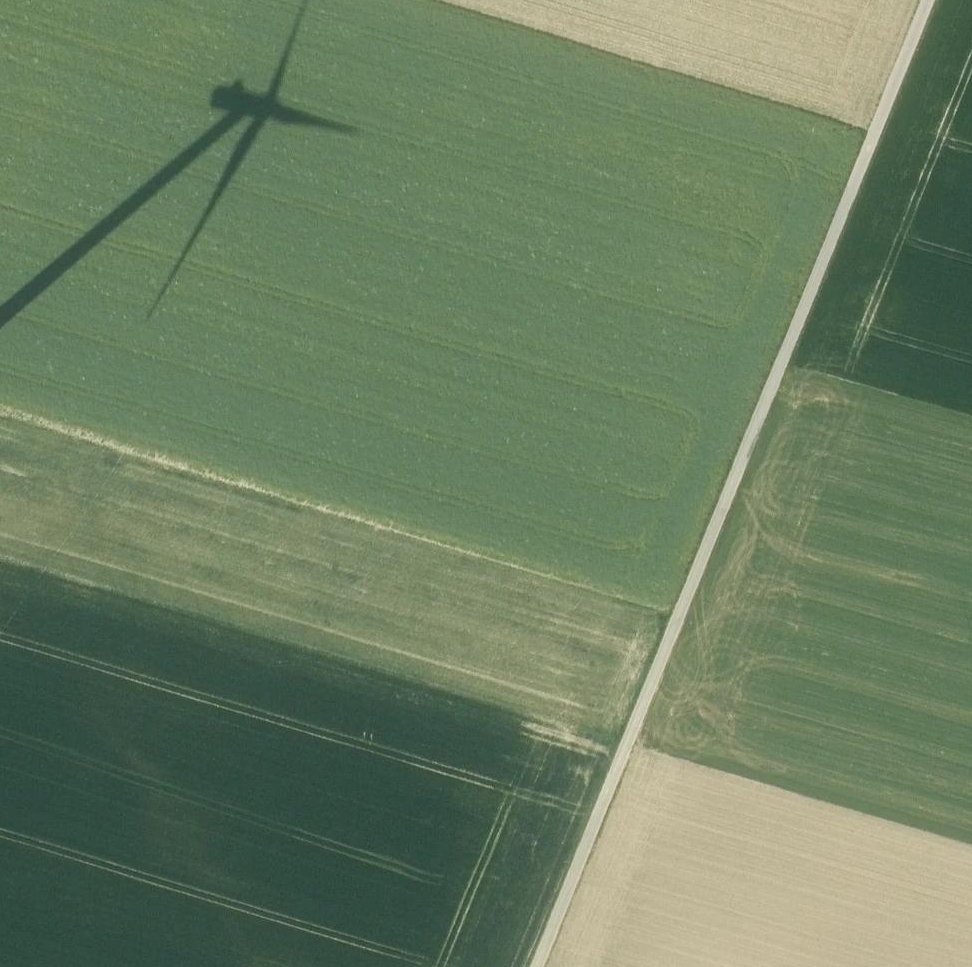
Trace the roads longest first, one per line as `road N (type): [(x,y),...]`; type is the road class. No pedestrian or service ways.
road 1 (unclassified): [(931,0),(539,966)]

